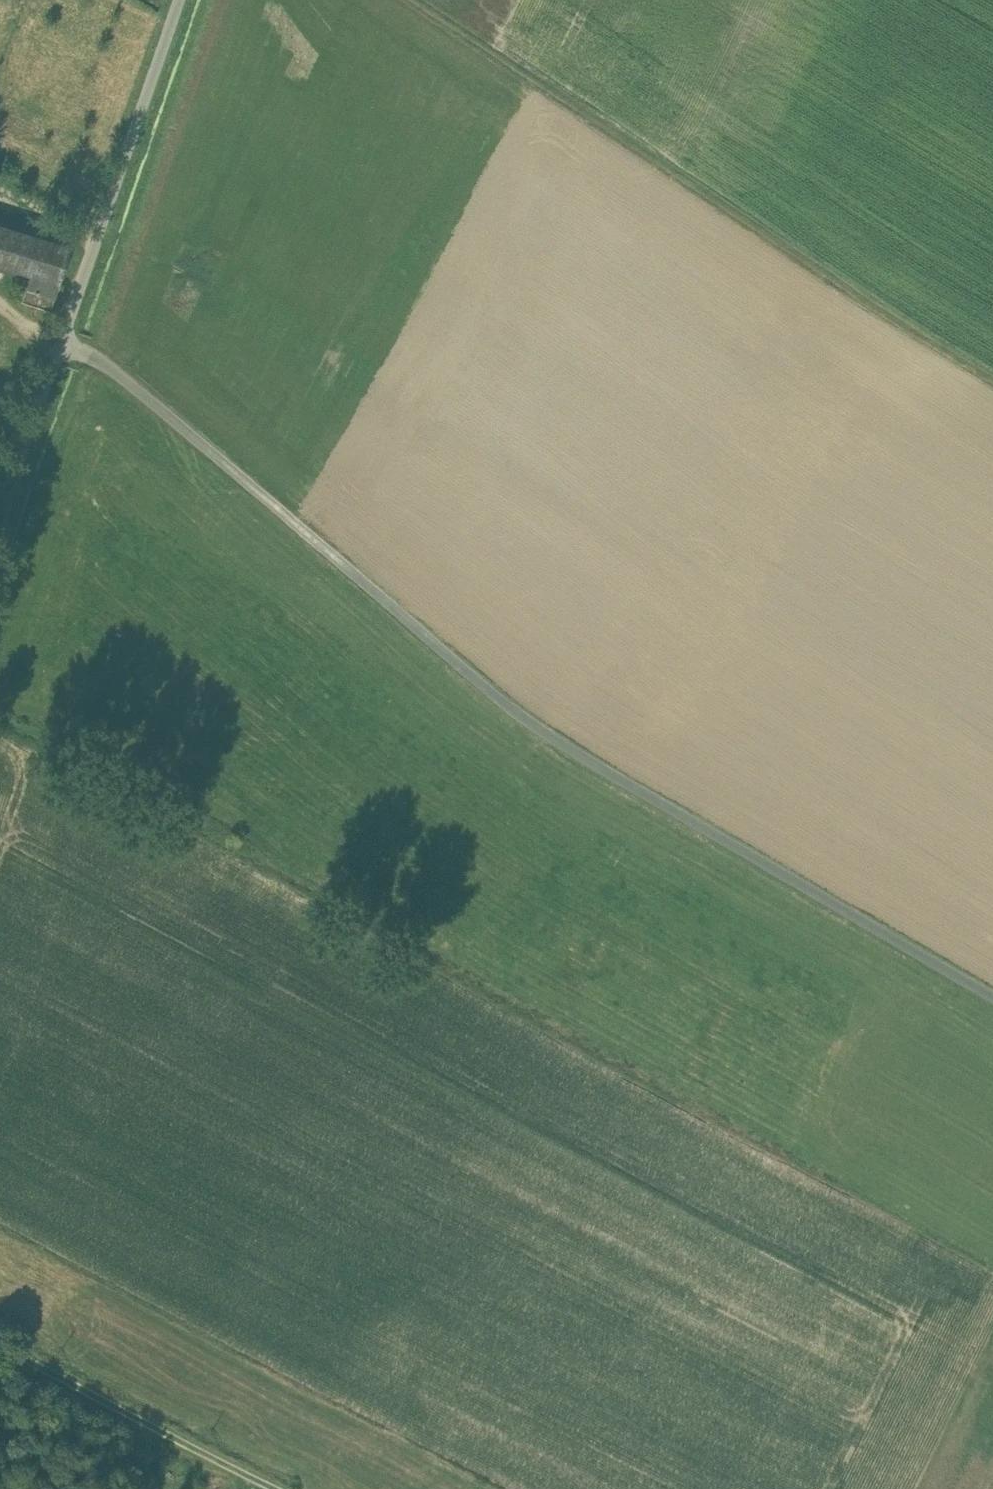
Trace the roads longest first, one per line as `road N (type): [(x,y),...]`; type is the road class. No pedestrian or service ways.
road 1 (unclassified): [(62,338),(102,359),(525,714),(992,995)]
road 2 (track): [(992,374),(425,0)]
road 3 (track): [(0,740),(497,1029)]
road 4 (unclassified): [(179,0),(62,338)]
road 5 (unclassified): [(62,338),(0,525)]

